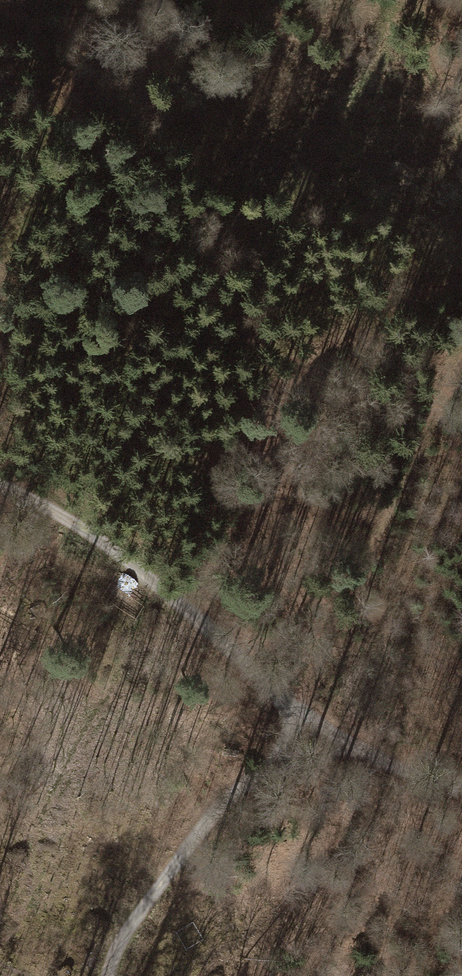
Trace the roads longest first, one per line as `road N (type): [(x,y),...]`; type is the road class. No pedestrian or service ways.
road 1 (track): [(0,480),(58,508),(130,563),(305,717)]
road 2 (track): [(305,717),(461,373)]
road 3 (track): [(108,975),(139,908),(305,717)]
road 4 (track): [(461,234),(397,87),(397,0)]
road 5 (track): [(258,774),(353,748),(461,785)]

